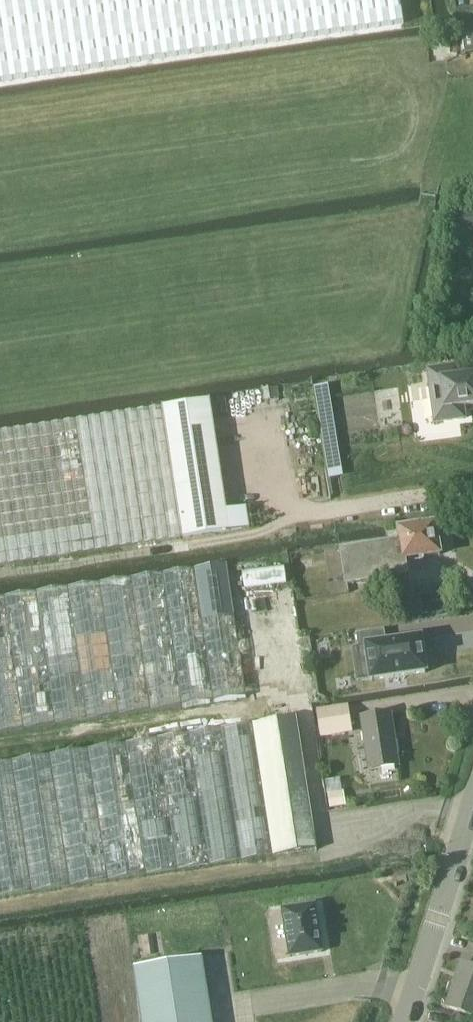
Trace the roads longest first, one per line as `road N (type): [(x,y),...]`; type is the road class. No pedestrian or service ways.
road 1 (residential): [(402,1021),(472,818)]

